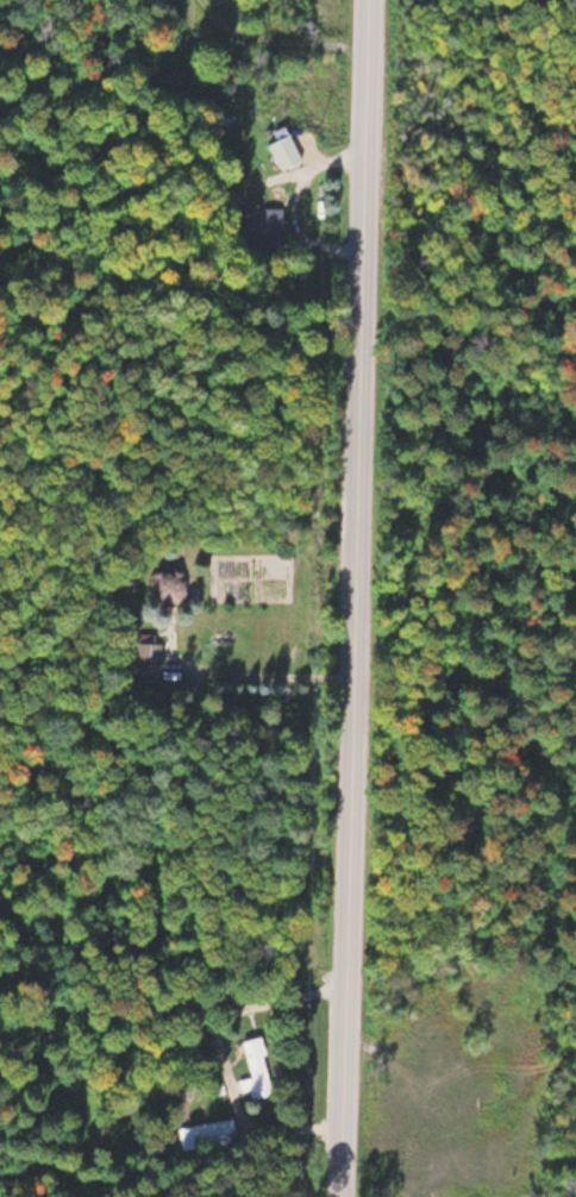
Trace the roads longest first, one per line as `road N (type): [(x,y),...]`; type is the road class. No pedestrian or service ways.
road 1 (tertiary): [(348,1196),(372,0)]

